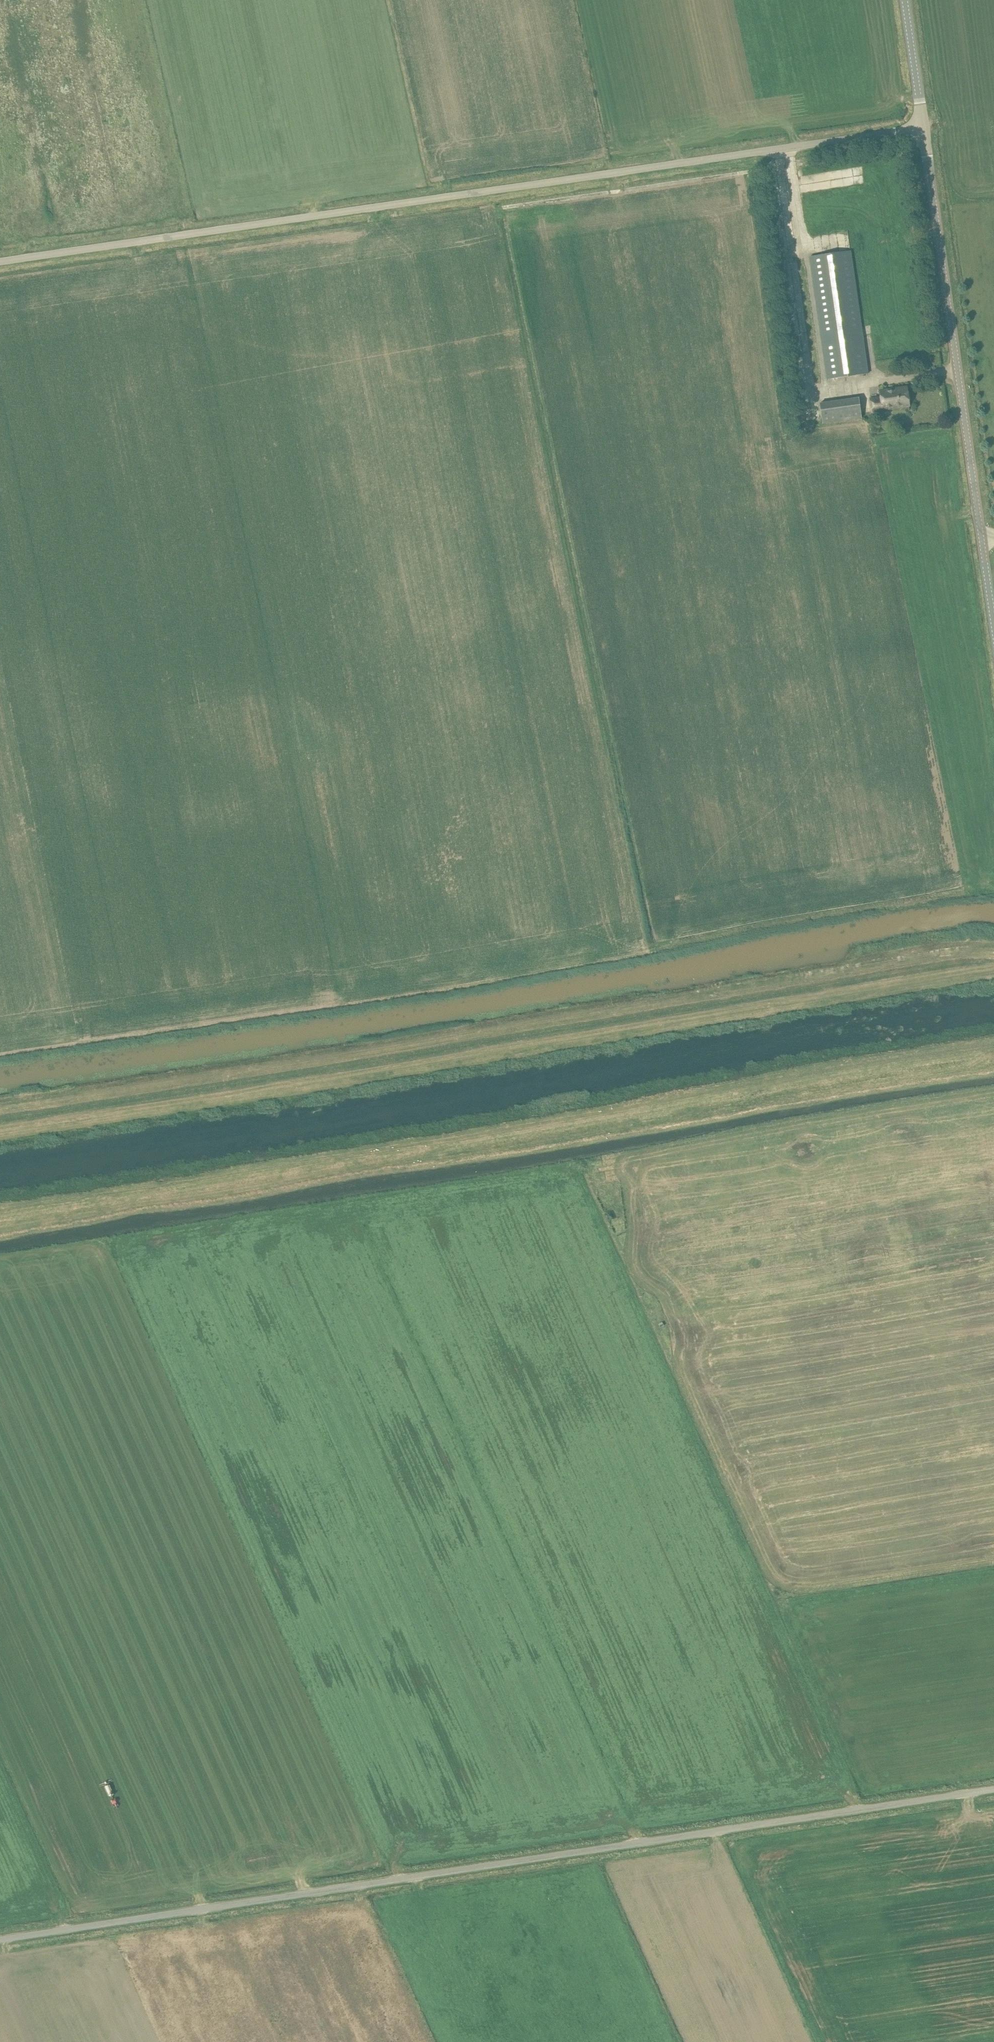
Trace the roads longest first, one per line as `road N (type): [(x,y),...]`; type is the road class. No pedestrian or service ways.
road 1 (unclassified): [(0,1940),(993,1790)]
road 2 (unclassified): [(0,262),(922,128)]
road 3 (tertiary): [(993,627),(922,128)]
road 4 (tertiary): [(922,128),(903,0)]

